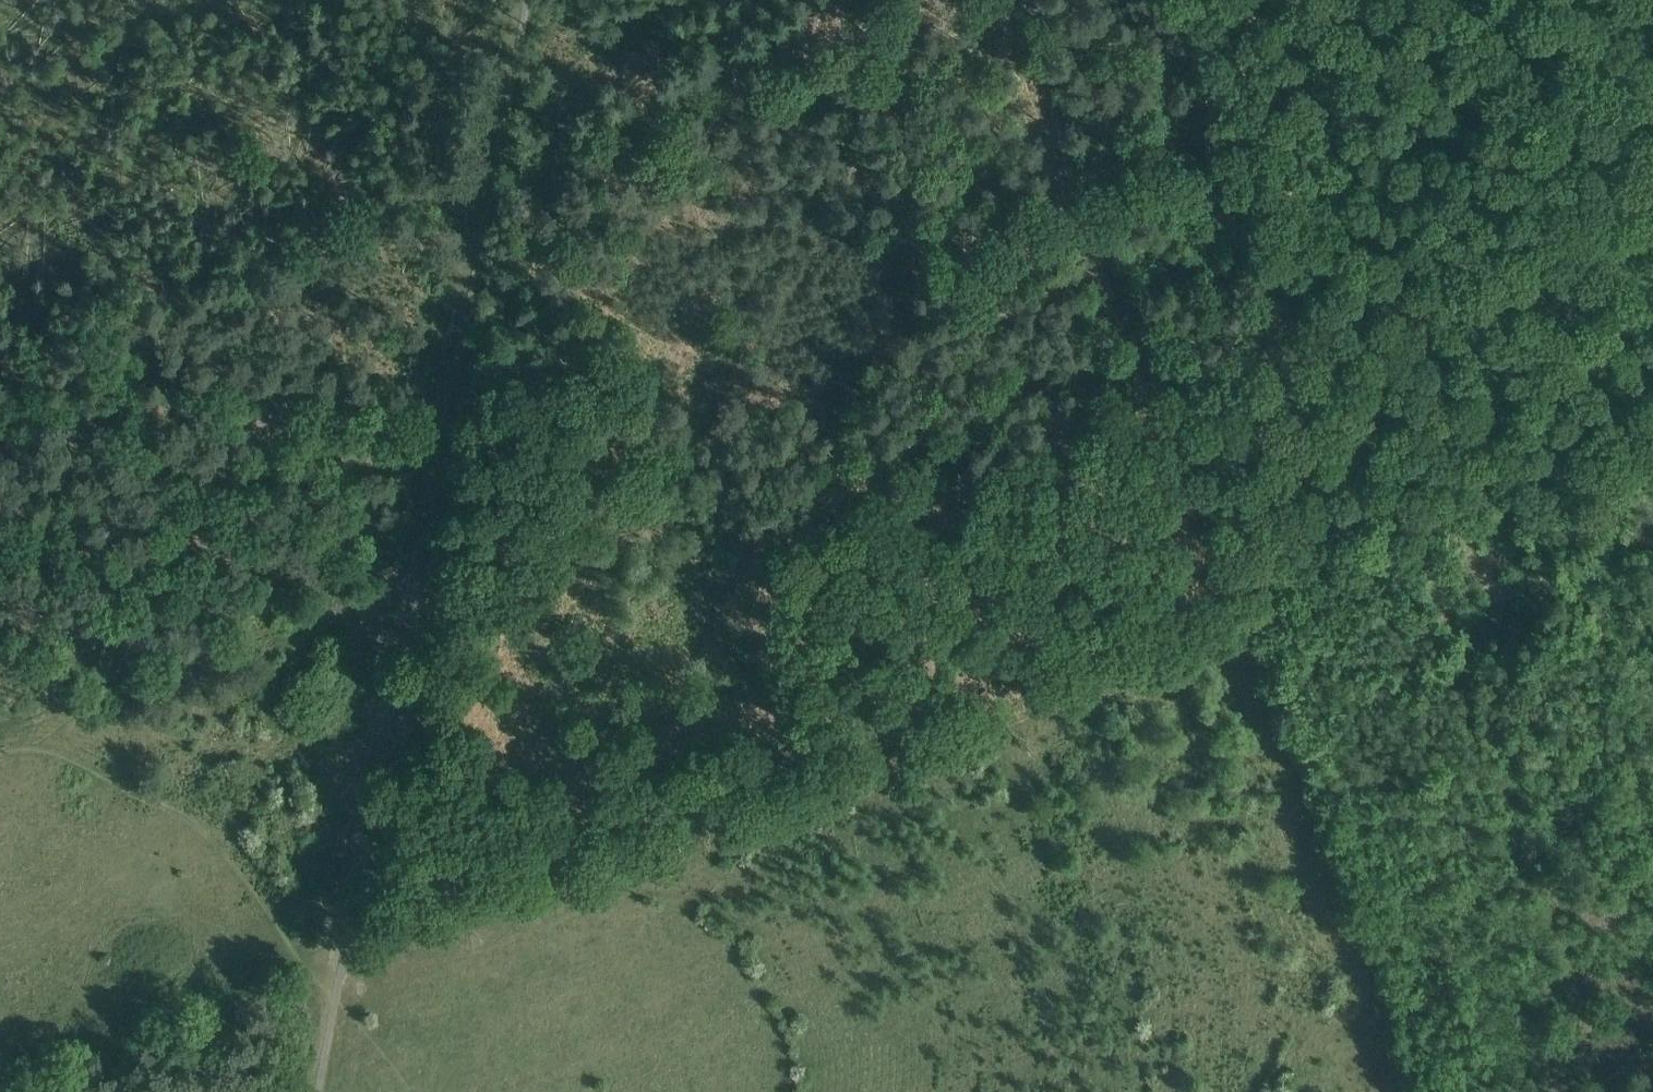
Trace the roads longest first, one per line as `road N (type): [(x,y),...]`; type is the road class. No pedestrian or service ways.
road 1 (track): [(305,1091),(510,0)]

